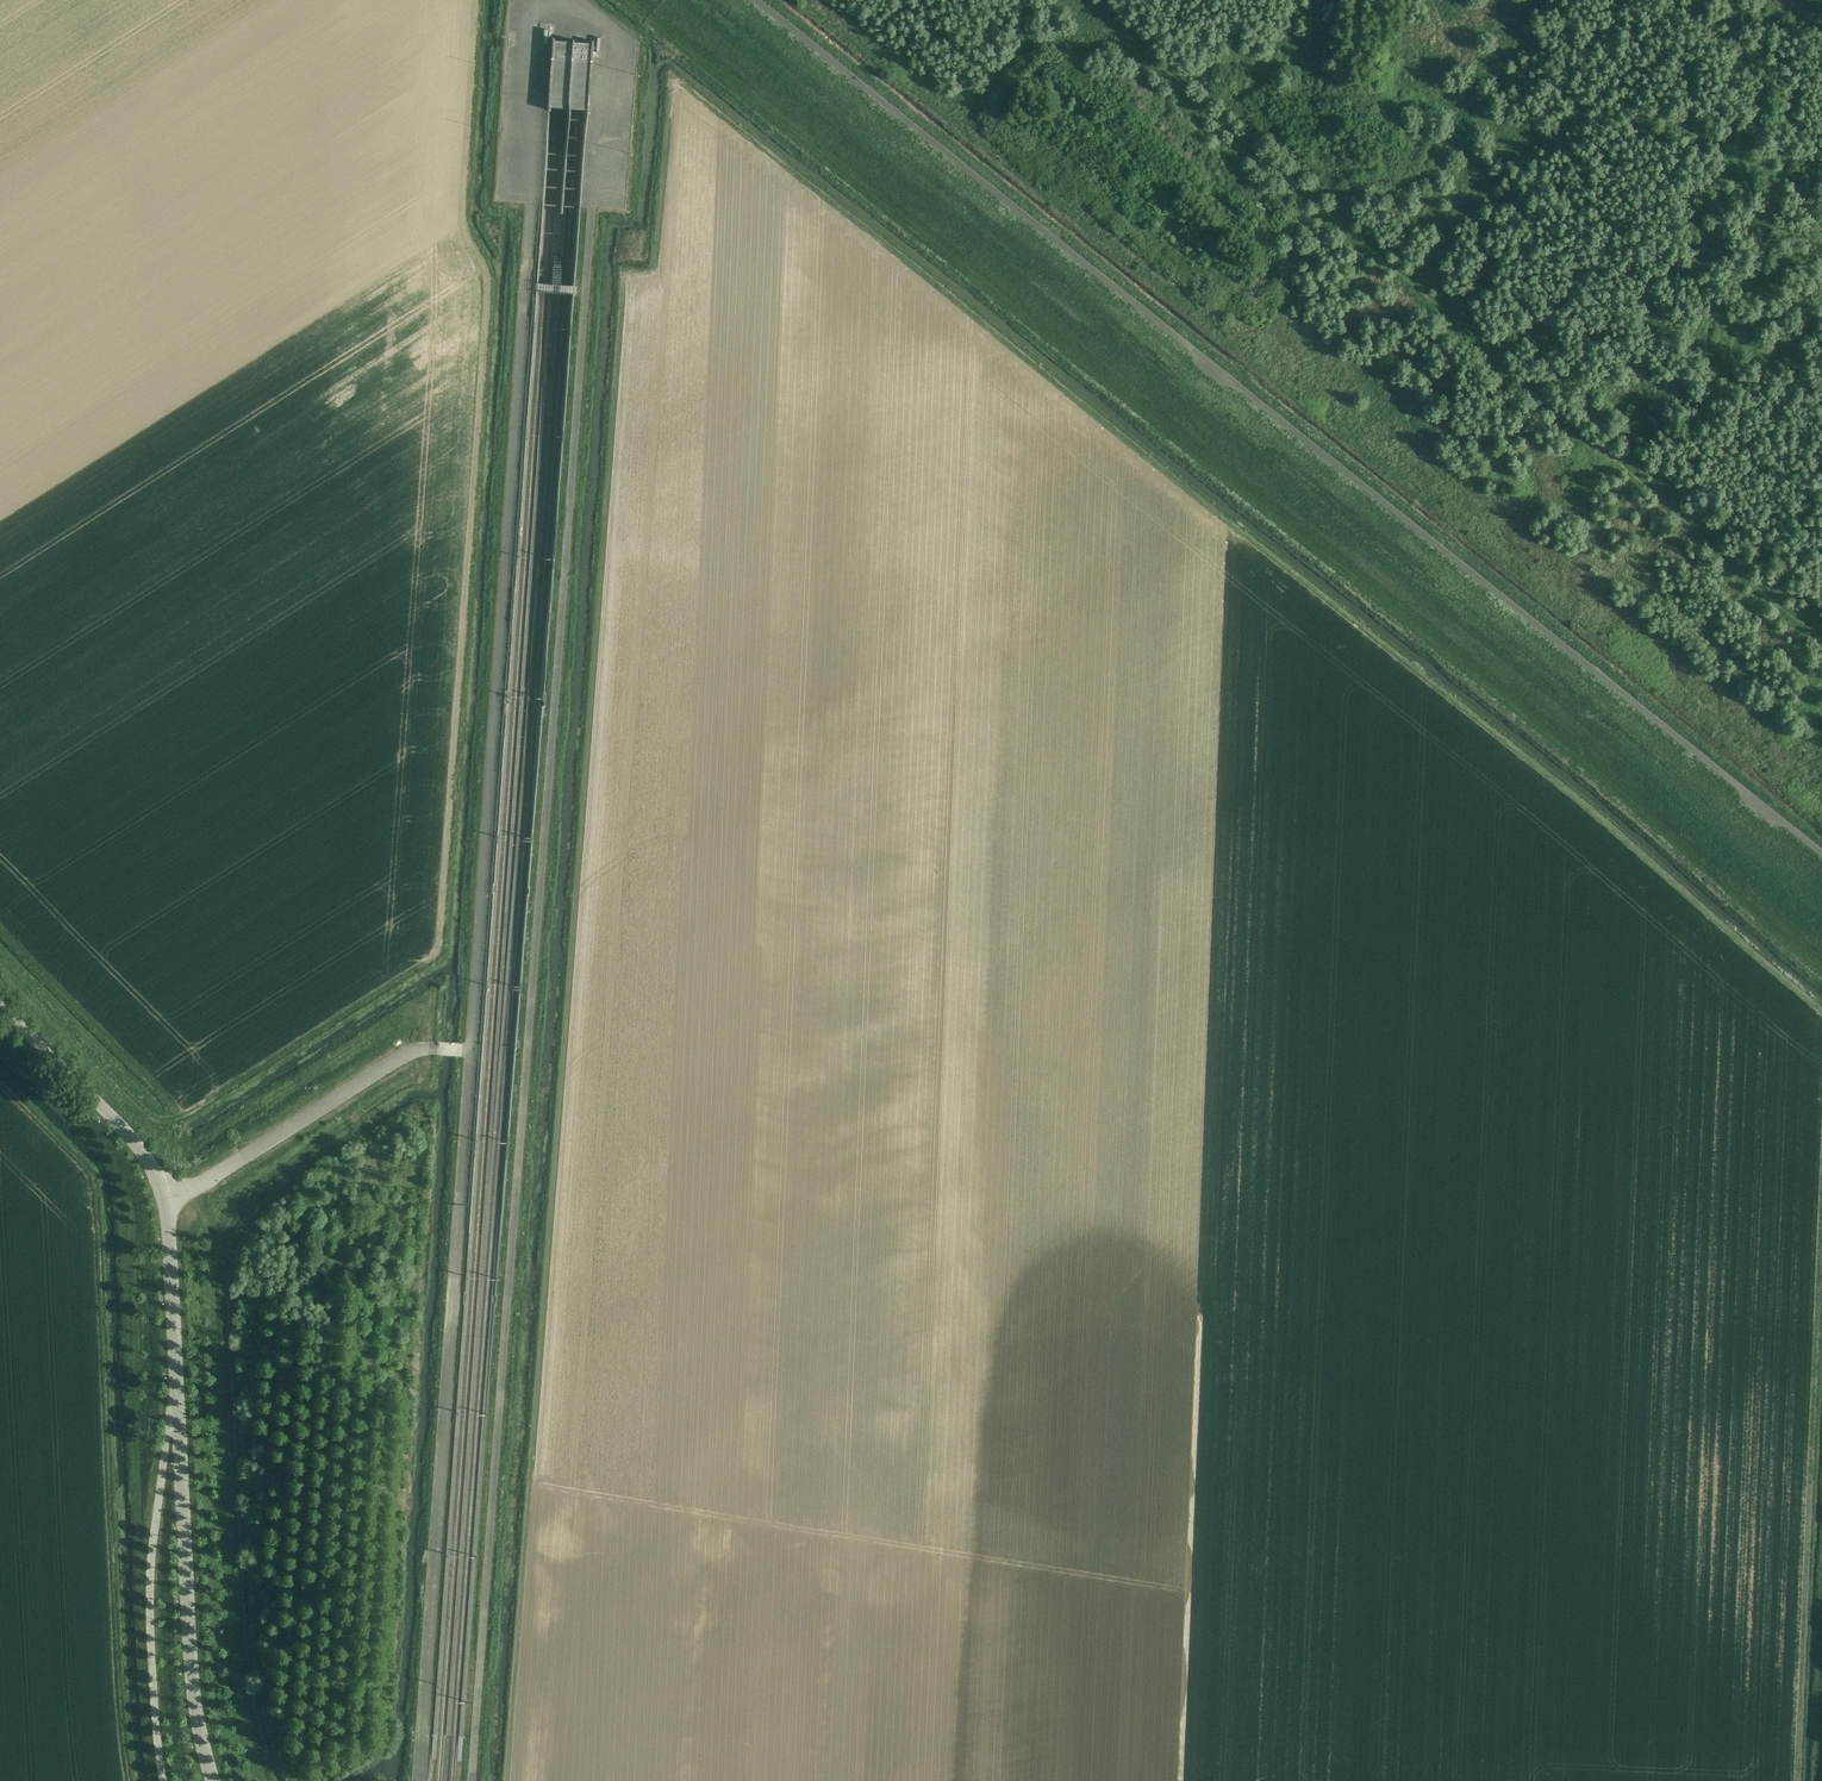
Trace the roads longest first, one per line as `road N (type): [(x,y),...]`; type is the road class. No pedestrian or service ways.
road 1 (tertiary): [(213,1780),(190,1652),(167,1203),(136,1143),(0,1007)]
road 2 (track): [(1181,1780),(1199,1314)]

